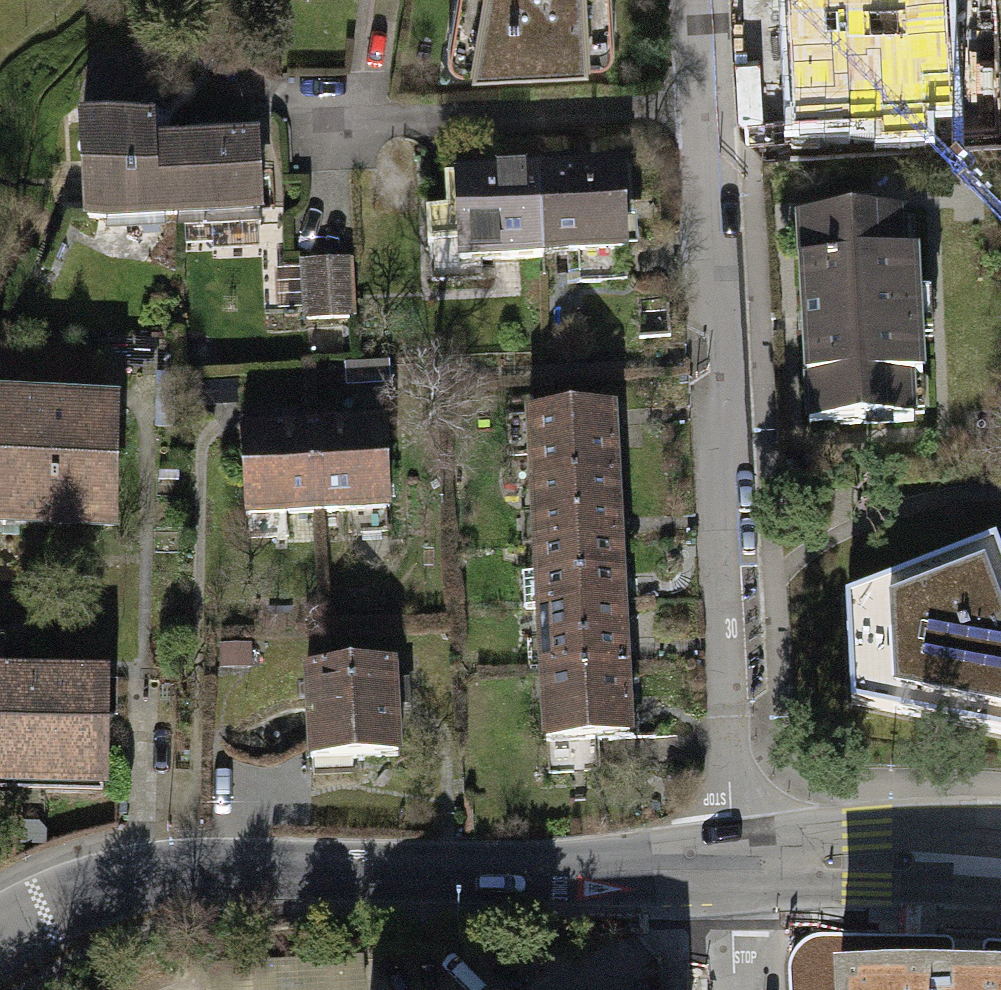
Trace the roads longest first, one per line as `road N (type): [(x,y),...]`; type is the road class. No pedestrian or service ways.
road 1 (residential): [(700,0),(735,864)]
road 2 (secondary): [(0,940),(52,906),(139,876),(188,870),(735,864)]
road 3 (secondary): [(735,864),(1000,859)]
road 4 (residential): [(735,864),(732,989)]

